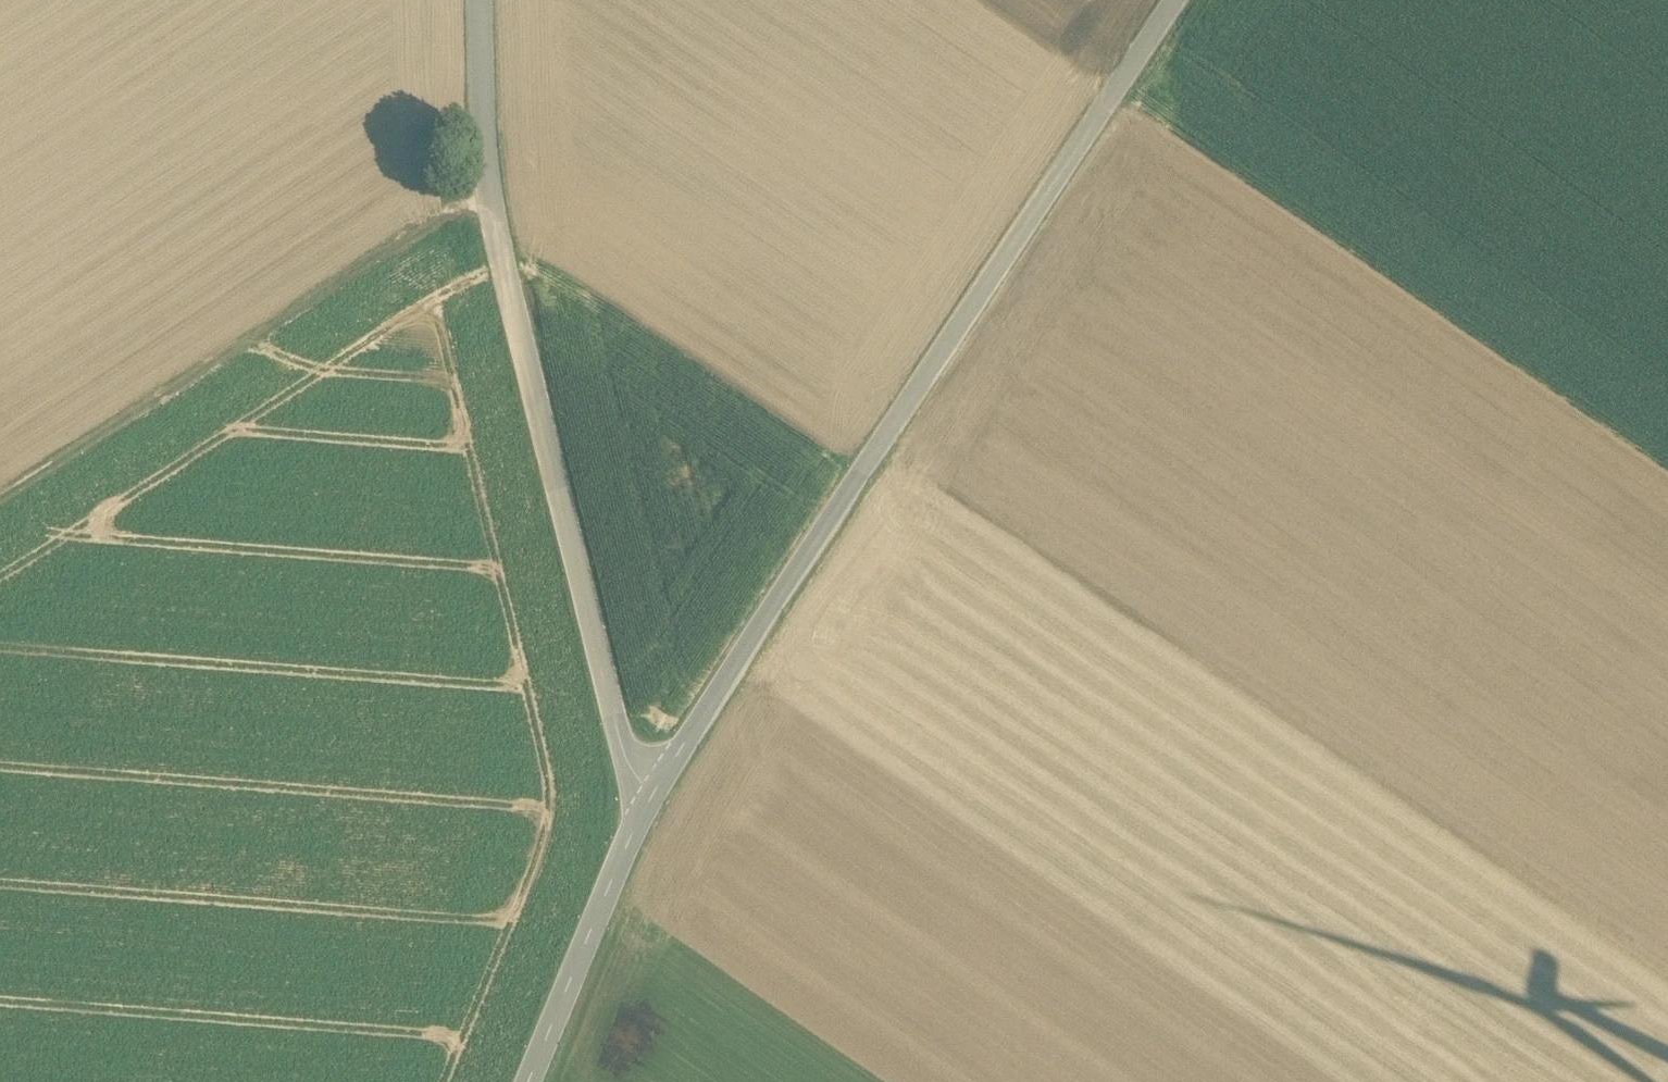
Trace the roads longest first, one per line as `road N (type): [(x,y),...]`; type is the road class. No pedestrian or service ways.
road 1 (unclassified): [(646,809),(1178,0)]
road 2 (unclassified): [(646,809),(571,558),(503,252),(484,120),(481,0)]
road 3 (track): [(491,192),(0,503)]
road 4 (unclassified): [(533,1081),(646,809)]

